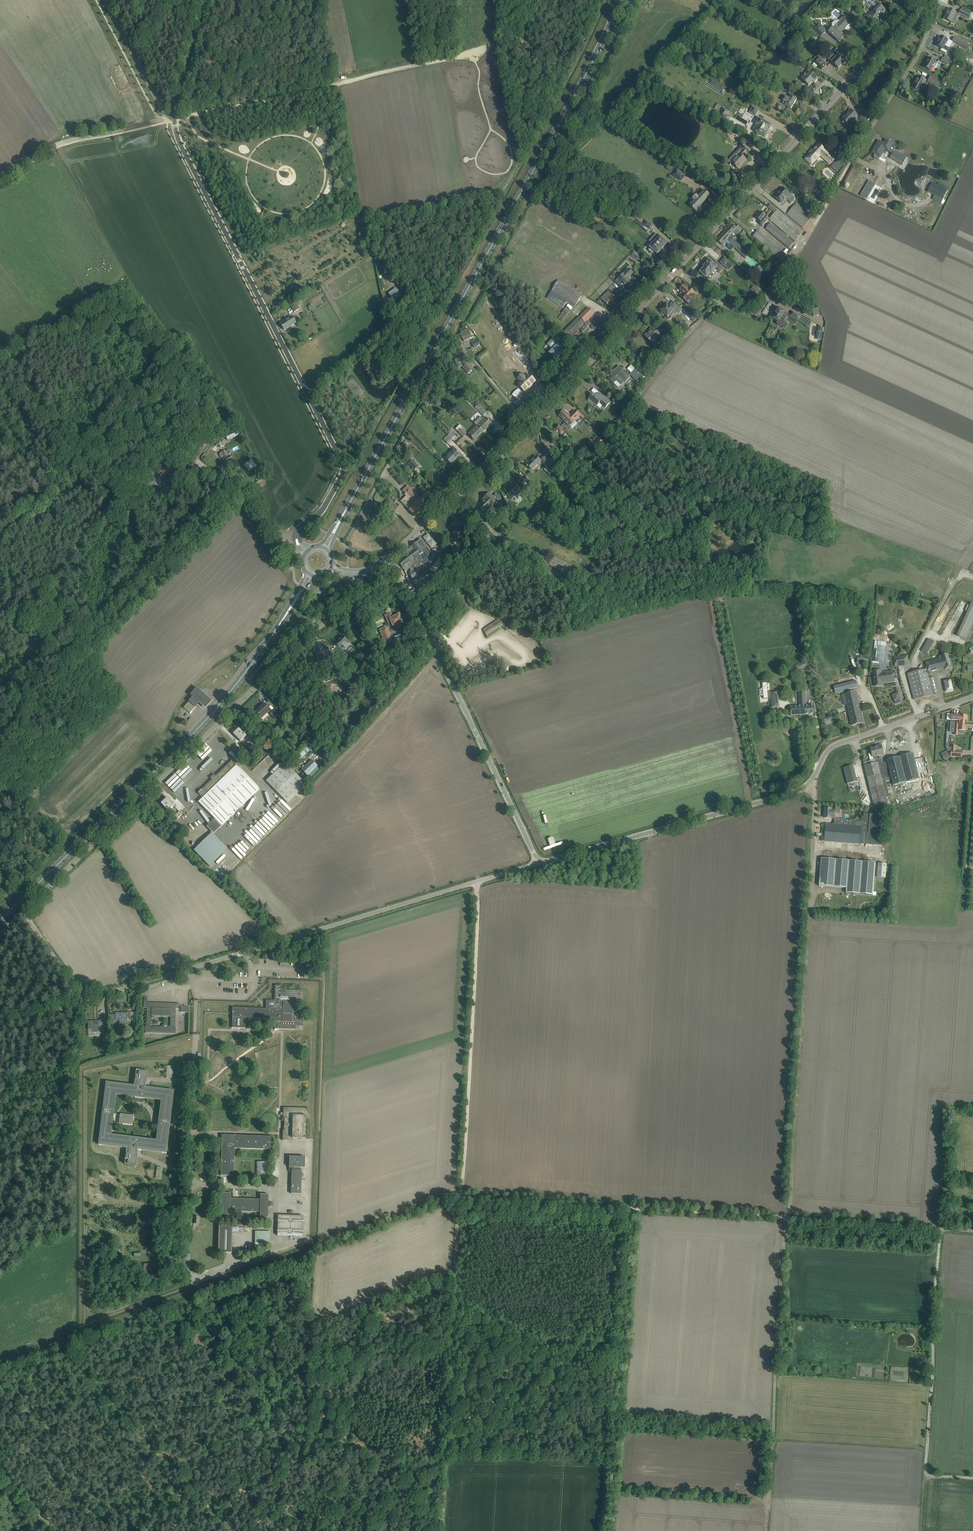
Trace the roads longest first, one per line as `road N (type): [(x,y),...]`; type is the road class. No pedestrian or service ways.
road 1 (primary): [(338,523),(621,0)]
road 2 (unclassified): [(476,882),(84,1000),(23,912)]
road 3 (unclassified): [(296,535),(321,510),(343,467),(179,141),(174,117)]
road 4 (residential): [(678,270),(728,307),(760,310),(916,59),(932,22),(923,4)]
road 5 (primary): [(0,920),(212,712),(298,596)]
road 6 (tertiary): [(388,559),(678,270)]
road 7 (tertiary): [(678,270),(923,4)]
road 8 (unclassified): [(538,863),(388,559)]
road 9 (track): [(442,1530),(460,1197)]
road 10 (track): [(786,1218),(460,1197)]
road 11 (track): [(460,1197),(476,882)]
road 12 (track): [(767,1530),(786,1218)]
road 13 (track): [(809,920),(786,1218)]
road 14 (unclassified): [(538,863),(810,783)]
road 15 (track): [(925,1477),(941,1229)]
road 16 (unclassified): [(210,731),(350,595),(350,577)]
road 17 (unclassified): [(23,912),(169,771)]
road 18 (unclassified): [(810,783),(829,749),(972,697)]
road 19 (track): [(162,120),(53,148),(0,184)]
road 20 (track): [(331,86),(167,119)]
road 21 (track): [(786,1218),(941,1229)]
road 22 (unclassified): [(810,783),(809,920)]
road 23 (unclassified): [(106,0),(164,111),(174,117)]
road 24 (unclassified): [(174,117),(206,0)]

